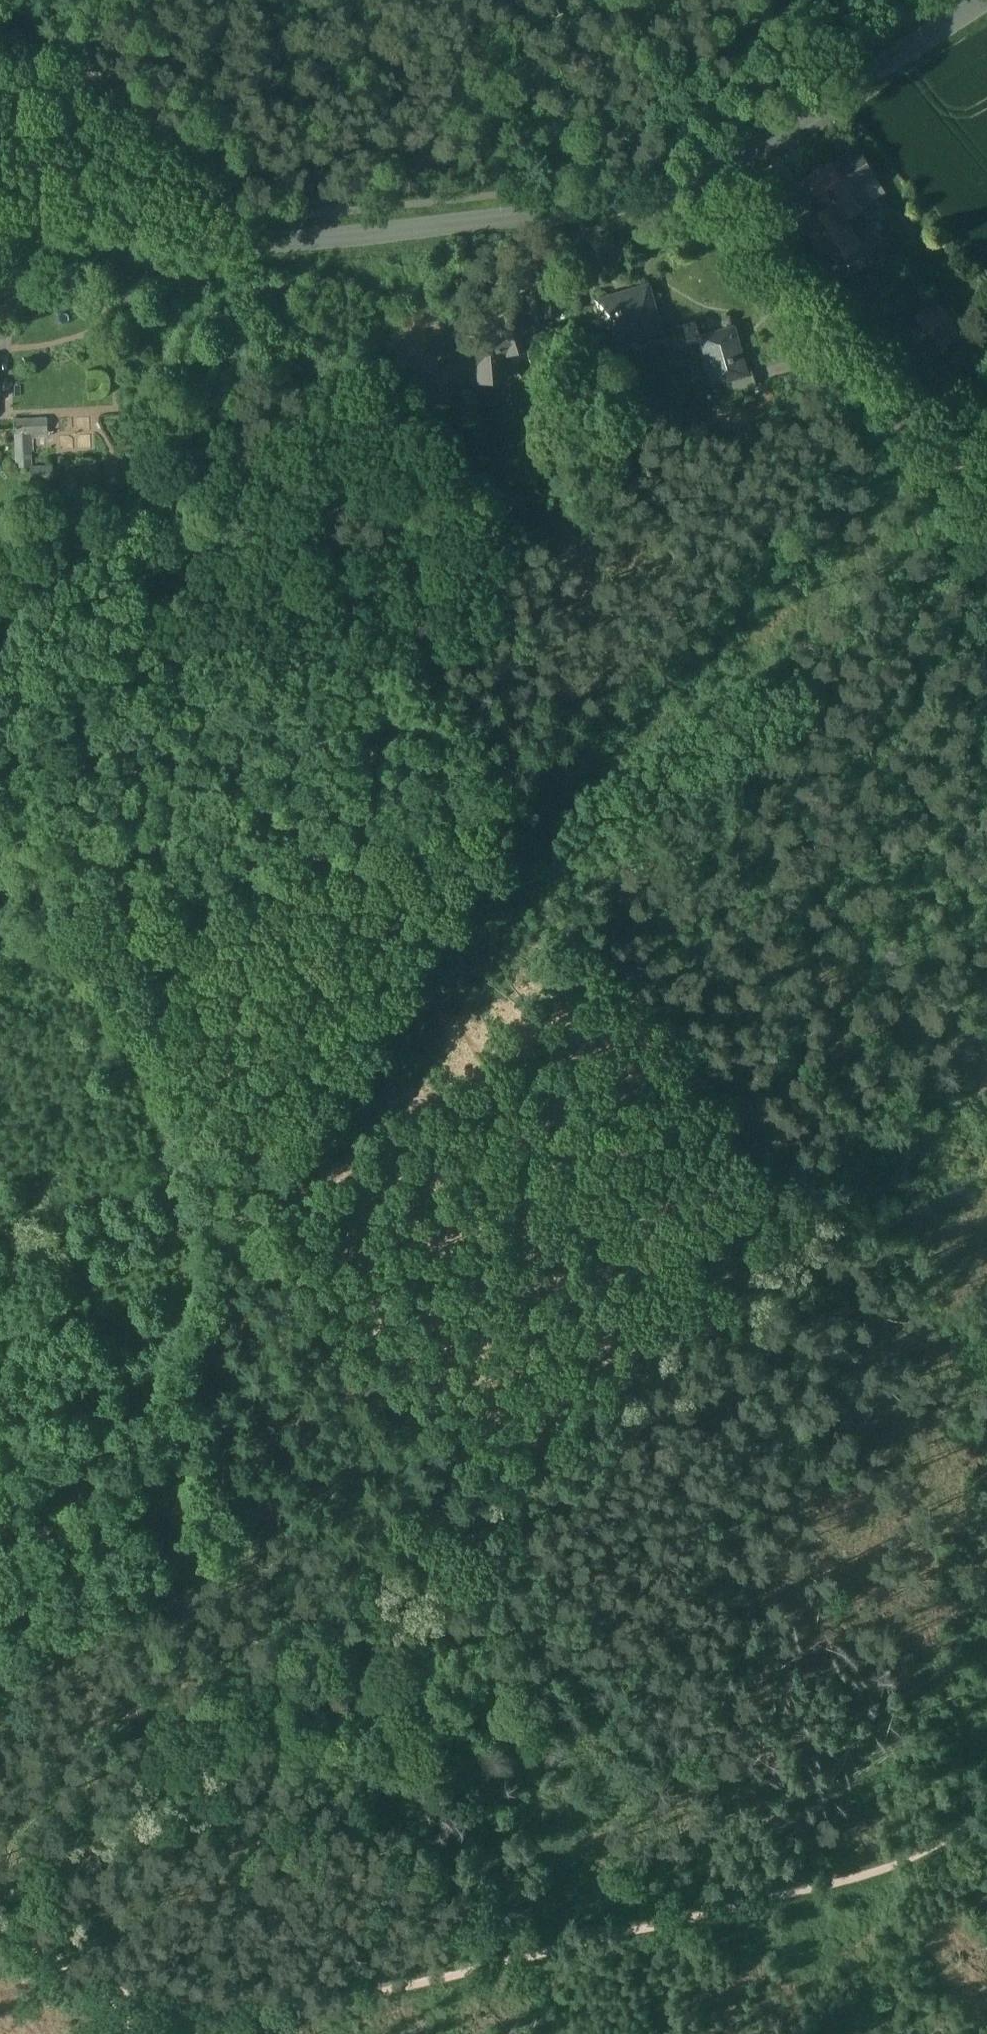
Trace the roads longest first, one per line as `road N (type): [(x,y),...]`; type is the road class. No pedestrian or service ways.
road 1 (track): [(986,1811),(917,1855),(339,1993),(202,2002),(112,1986)]
road 2 (residential): [(703,170),(643,195),(493,218),(266,241),(0,247)]
road 3 (residential): [(986,562),(949,509),(928,457),(703,170)]
road 4 (residential): [(977,0),(703,170)]
road 5 (track): [(112,1986),(52,1956),(0,1906)]

